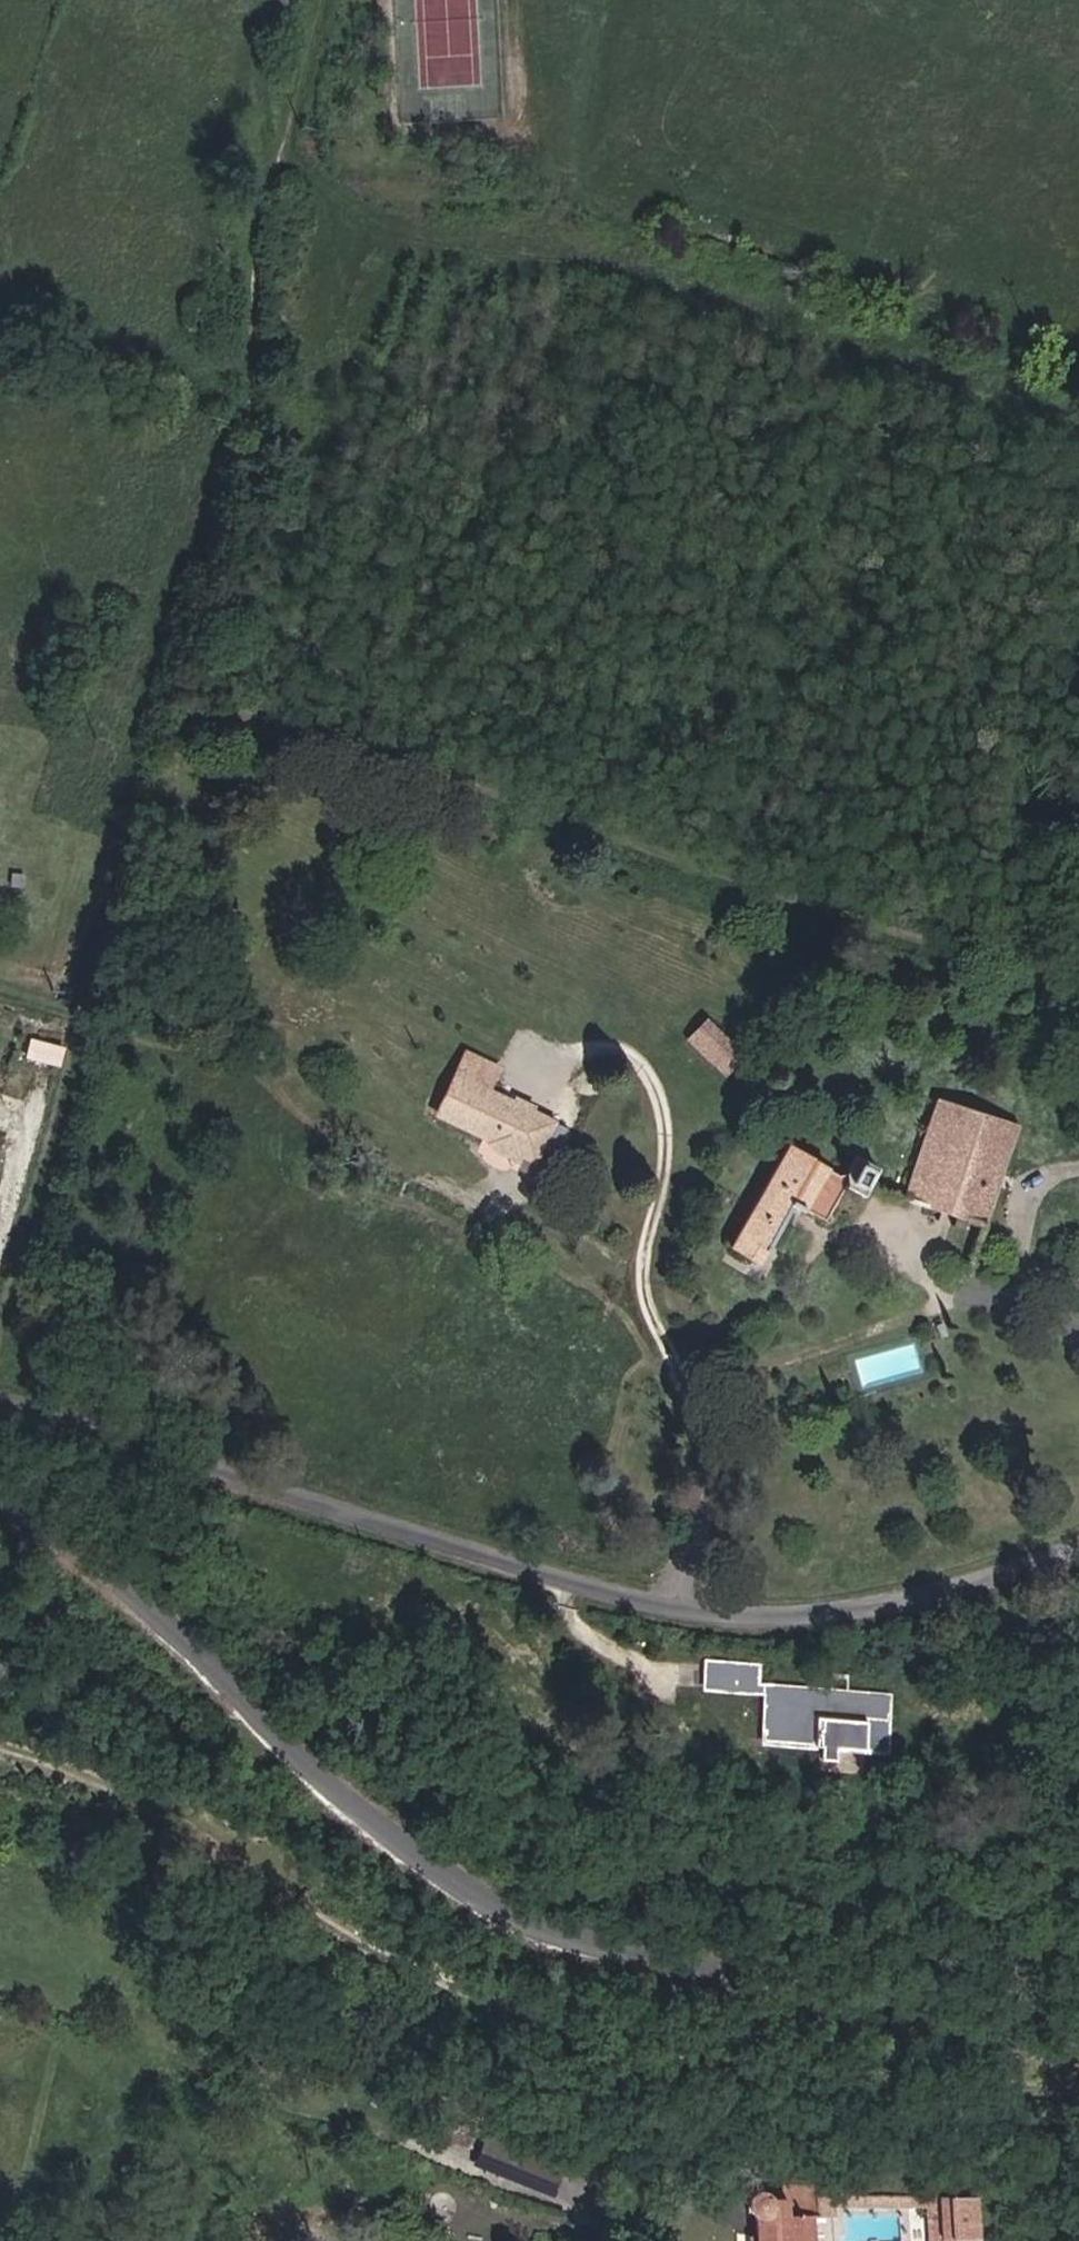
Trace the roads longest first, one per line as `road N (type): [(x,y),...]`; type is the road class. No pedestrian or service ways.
road 1 (unclassified): [(1078,2049),(896,2025),(620,1952),(458,1893),(308,1779),(179,1646),(49,1531),(0,1507)]
road 2 (unclassified): [(0,1414),(724,1614),(919,1599),(1078,1544)]
road 3 (track): [(0,988),(62,1004),(75,948),(226,630),(252,447),(251,276),(324,0)]

